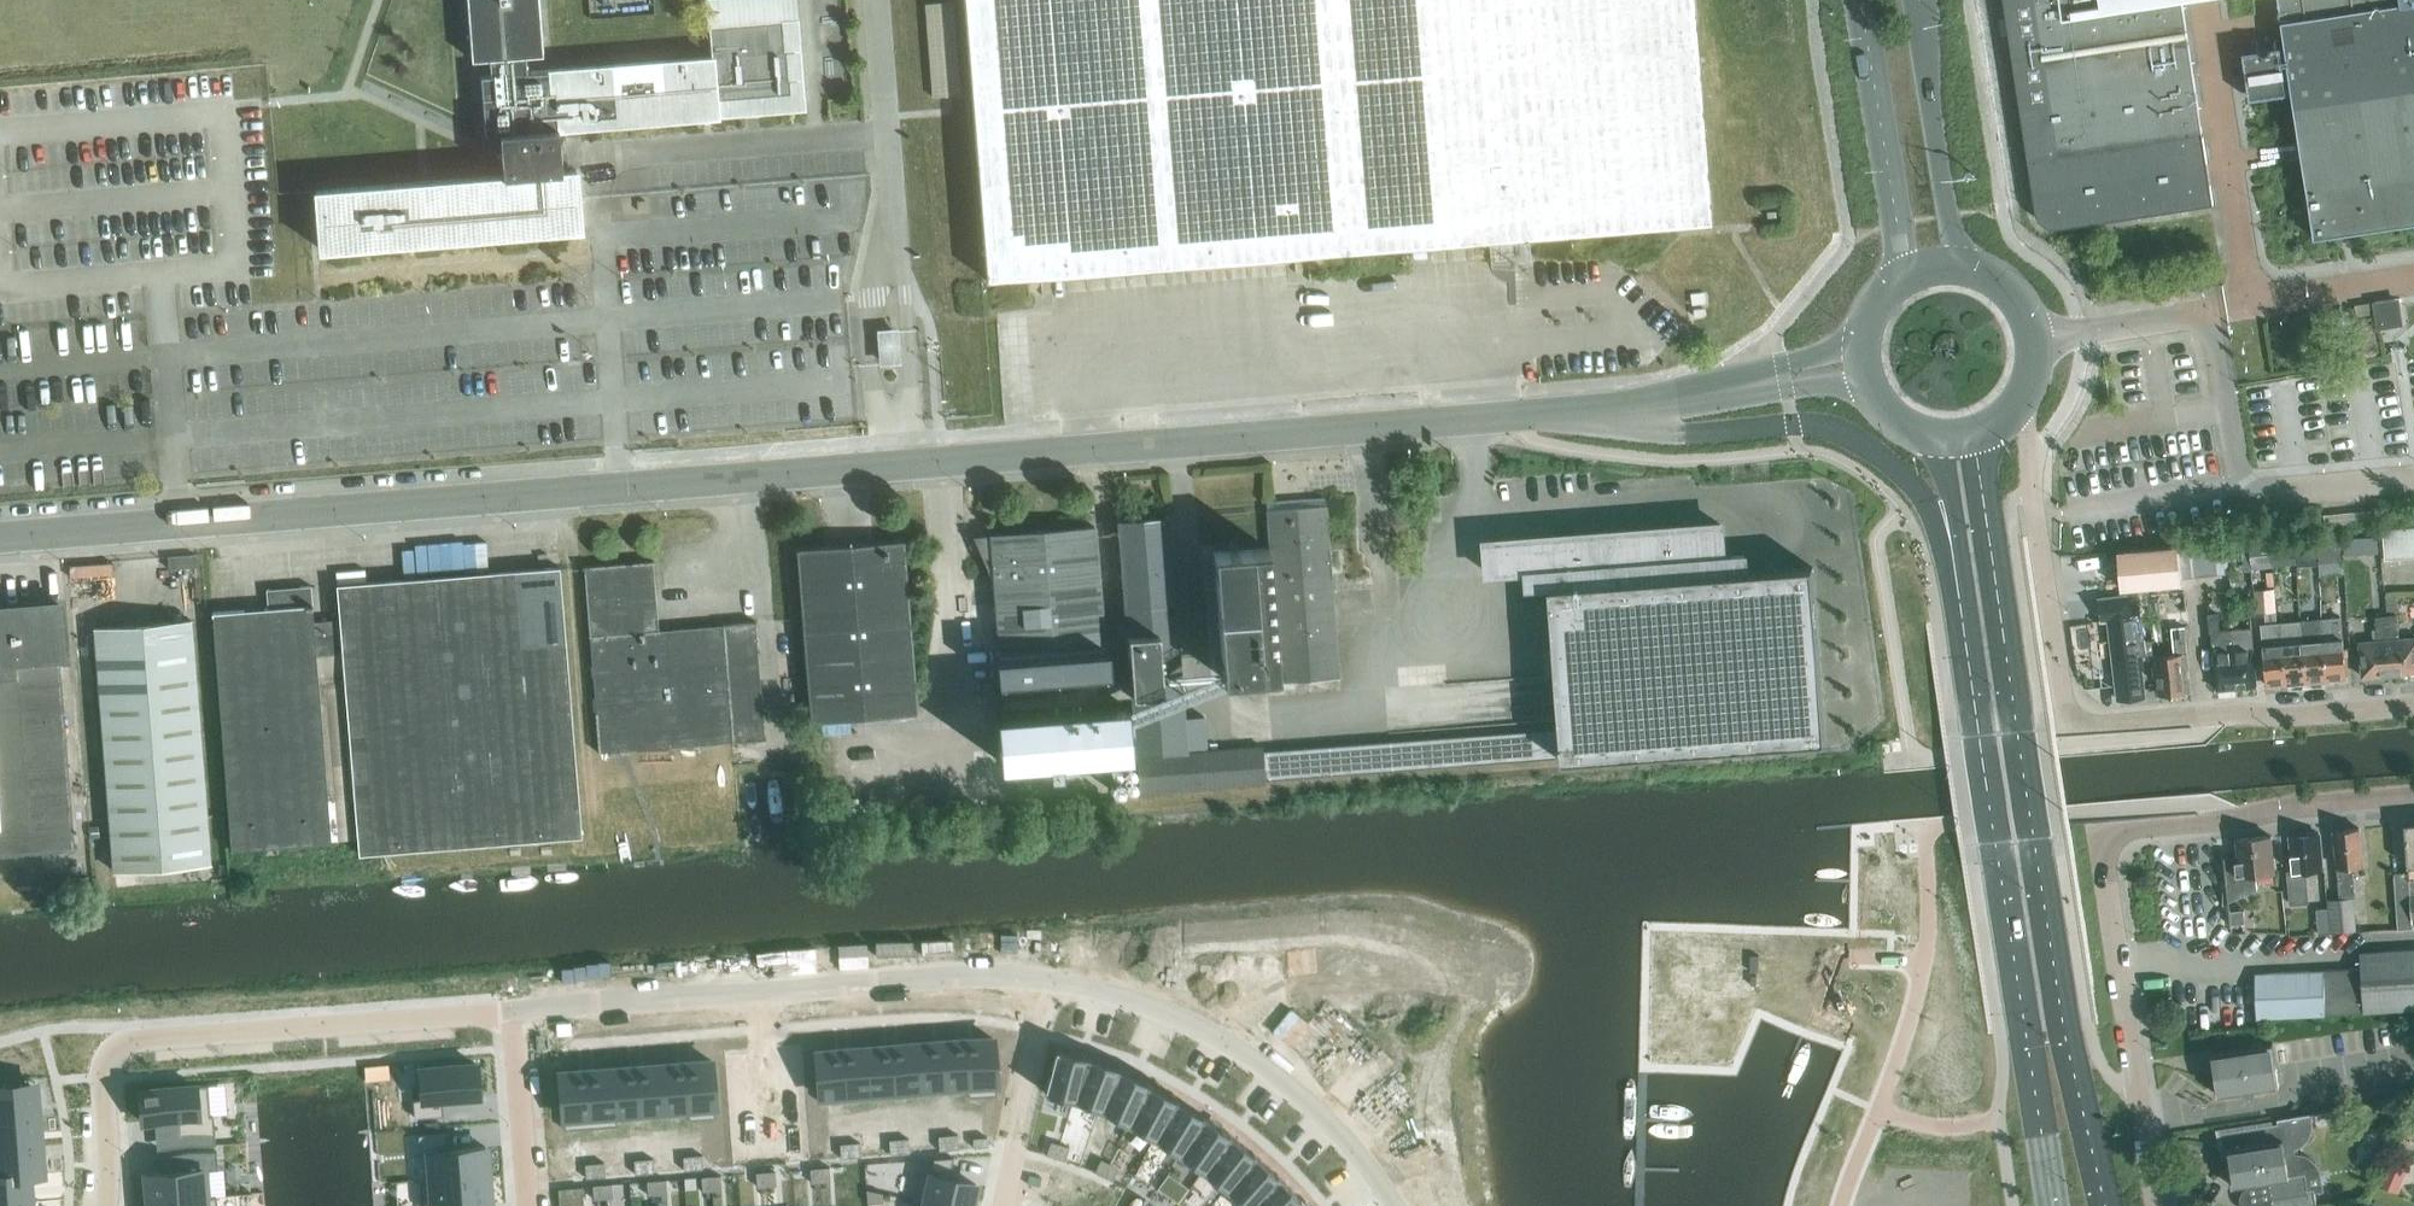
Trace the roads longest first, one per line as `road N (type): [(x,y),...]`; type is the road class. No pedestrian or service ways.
road 1 (unclassified): [(0,536),(1491,415)]
road 2 (primary): [(2098,1205),(1975,430)]
road 3 (residential): [(2413,703),(2073,716),(2061,700),(2023,390)]
road 4 (residential): [(2157,1205),(2108,861),(2115,844),(2146,825),(2413,798)]
road 5 (primary): [(1956,555),(2054,1205)]
road 6 (residential): [(509,1010),(157,1035),(115,1056),(105,1085),(105,1205)]
road 7 (residential): [(1056,981),(923,973),(509,1010)]
road 8 (primary): [(1585,406),(1668,434),(1792,423),(1848,435),(1905,477),(1956,555)]
road 9 (residential): [(1392,1205),(1341,1126),(1278,1073),(1145,1005),(1056,981)]
road 10 (primary): [(1863,0),(1904,278)]
road 11 (primary): [(1957,266),(1916,0)]
road 12 (residential): [(1056,981),(998,1205)]
road 13 (residential): [(509,1010),(523,1205)]
road 14 (primary): [(2023,390),(2032,339),(2019,304),(1993,278),(1957,266)]
road 15 (primary): [(1945,434),(1956,555)]

